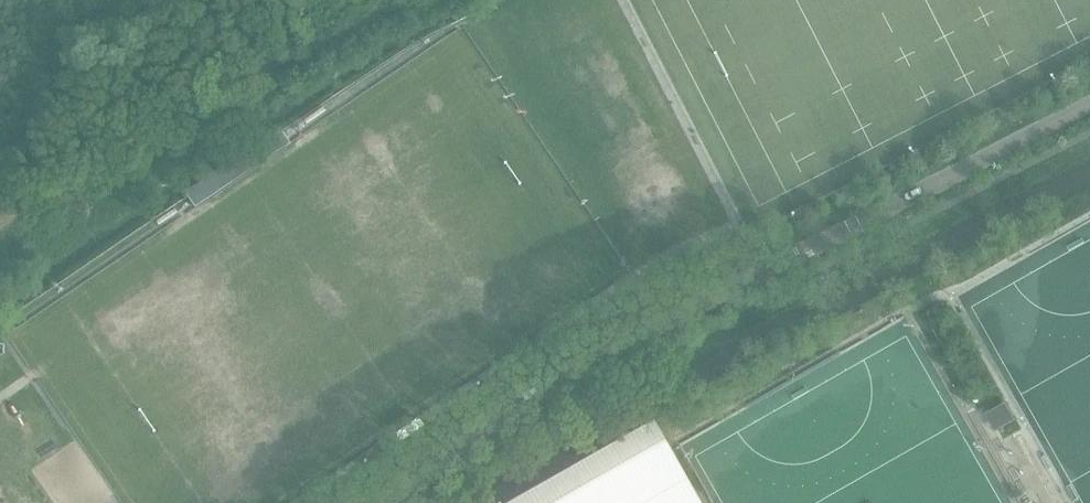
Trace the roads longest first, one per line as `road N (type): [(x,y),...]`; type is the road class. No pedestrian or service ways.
road 1 (residential): [(1089,104),(636,340),(364,502)]

